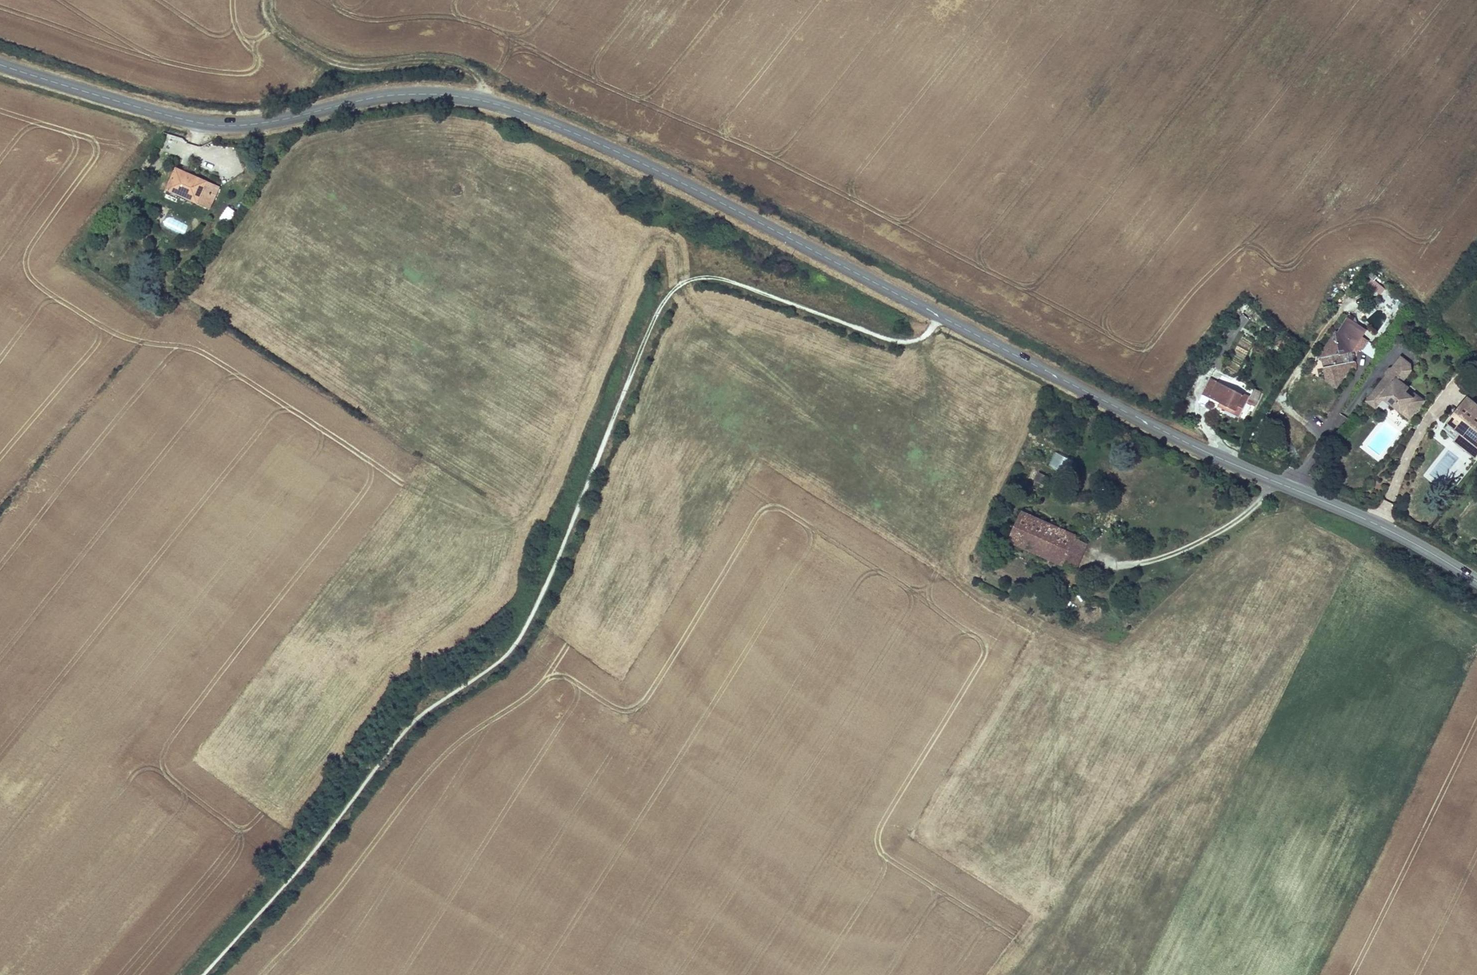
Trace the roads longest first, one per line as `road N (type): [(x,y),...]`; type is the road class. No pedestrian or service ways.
road 1 (tertiary): [(0,66),(201,124),(244,125),(419,94),(531,116),(665,175),(1199,450),(1393,533),(1476,582)]

